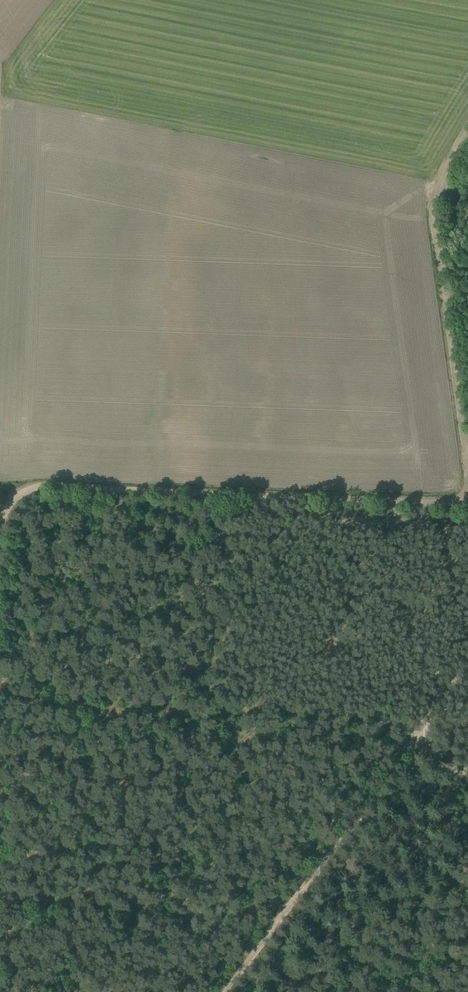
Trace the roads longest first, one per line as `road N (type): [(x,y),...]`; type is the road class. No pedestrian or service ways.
road 1 (track): [(462,499),(28,489),(2,526),(0,566)]
road 2 (track): [(467,554),(433,201),(467,129)]
road 3 (track): [(225,991),(462,672),(467,646)]

